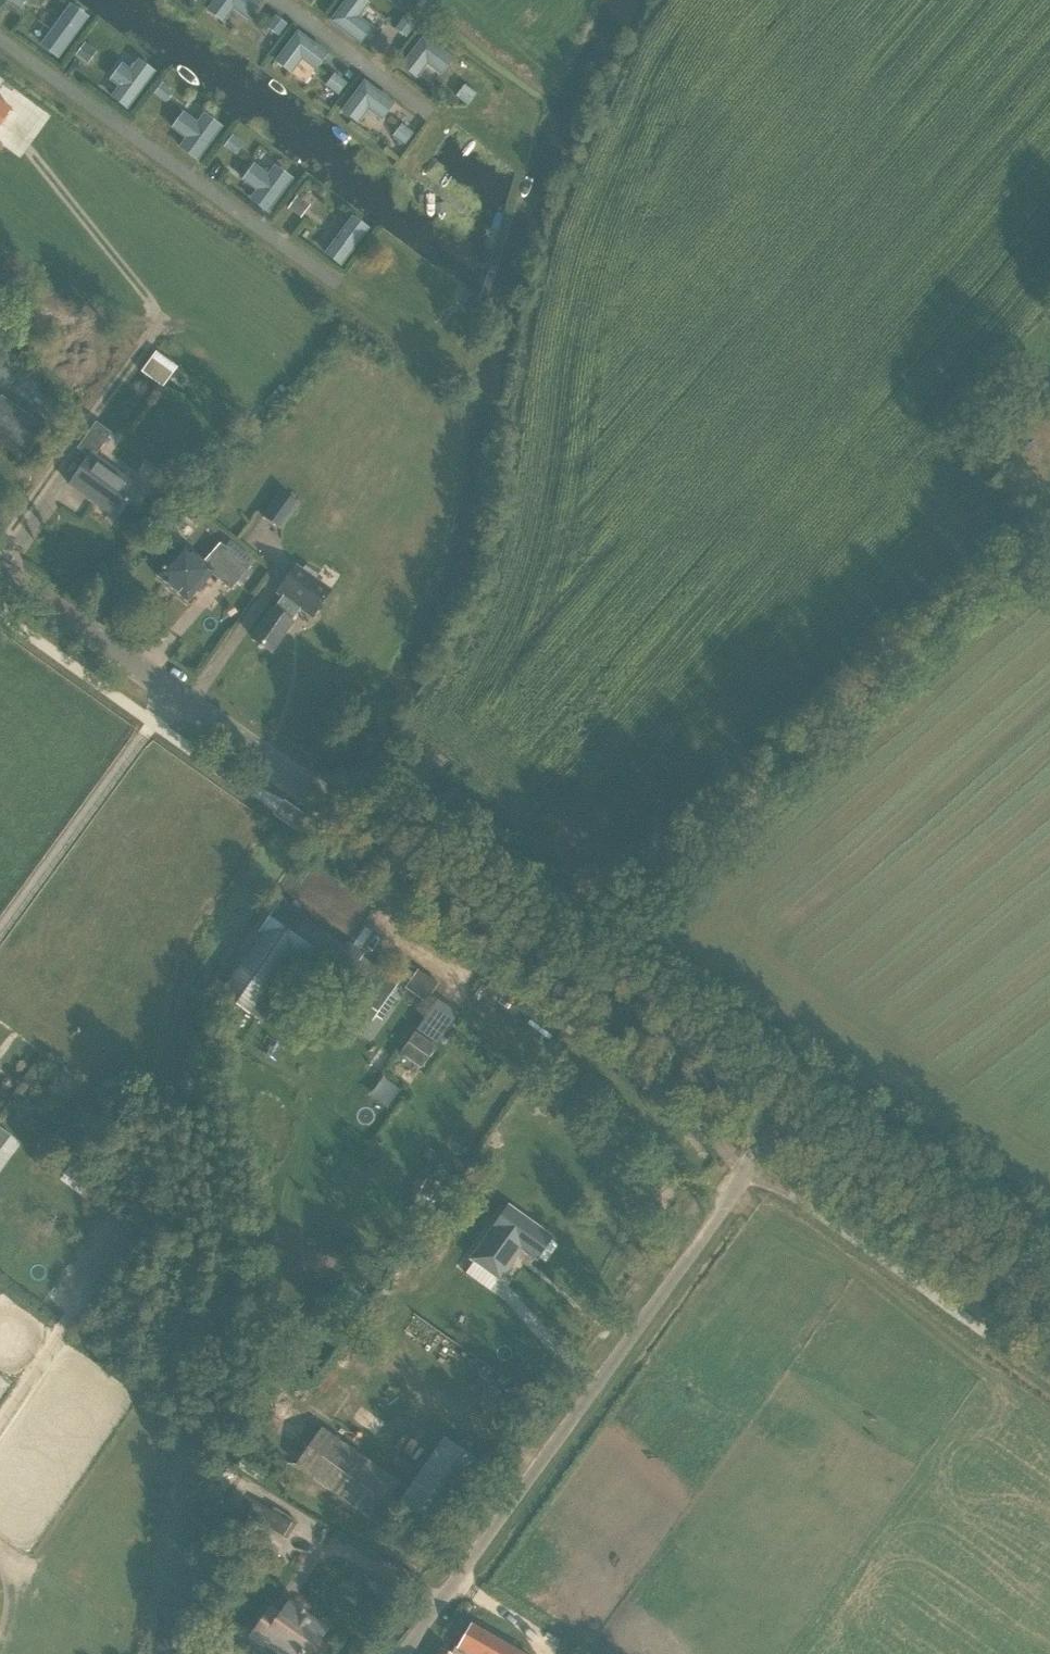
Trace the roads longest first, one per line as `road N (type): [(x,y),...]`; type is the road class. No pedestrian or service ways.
road 1 (tertiary): [(778,1126),(0,570)]
road 2 (unclassified): [(402,1653),(778,1126)]
road 3 (tertiary): [(1049,1321),(778,1126)]

